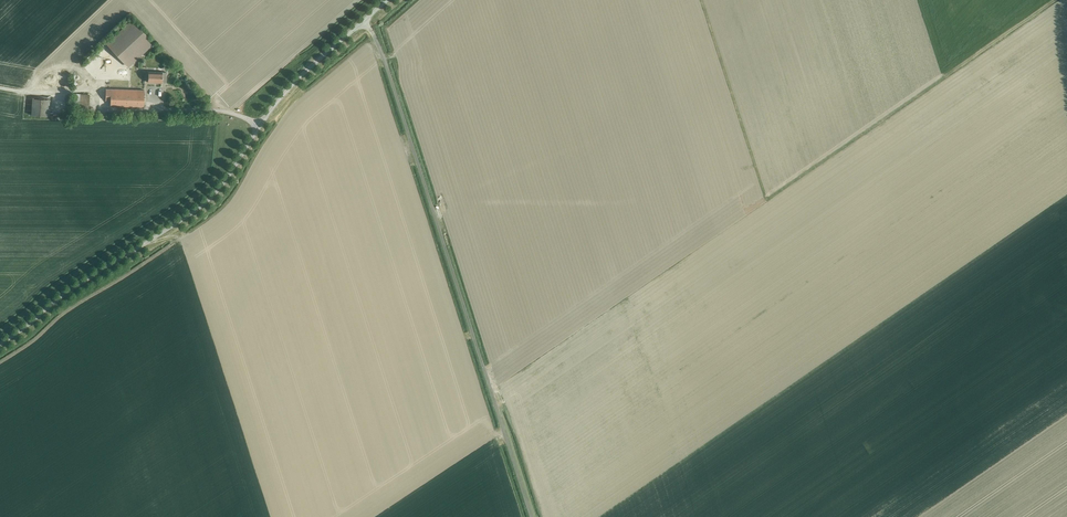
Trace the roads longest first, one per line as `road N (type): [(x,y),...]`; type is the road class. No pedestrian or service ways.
road 1 (track): [(700,0),(766,203),(1060,0)]
road 2 (unclassified): [(0,344),(204,205),(292,85),(388,0)]
road 3 (track): [(531,516),(386,65),(363,21)]

